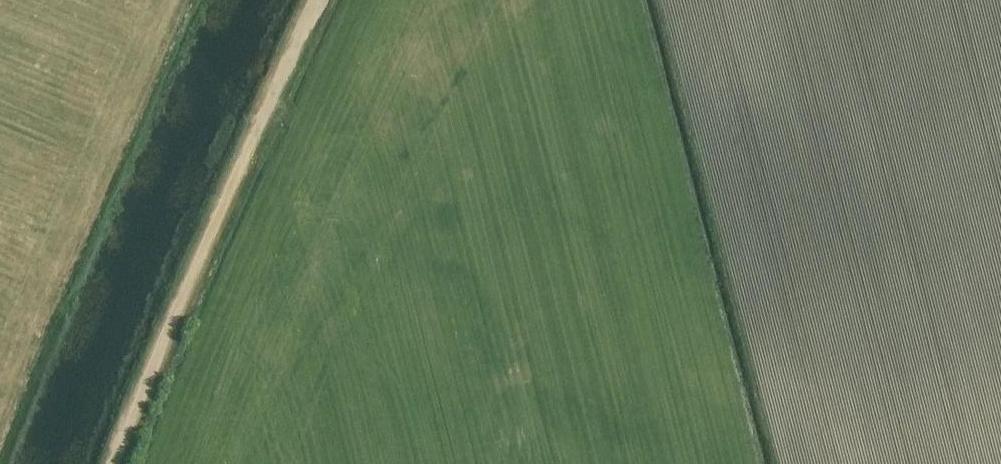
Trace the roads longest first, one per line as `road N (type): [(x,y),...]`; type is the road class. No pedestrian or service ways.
road 1 (track): [(115,463),(311,0)]

